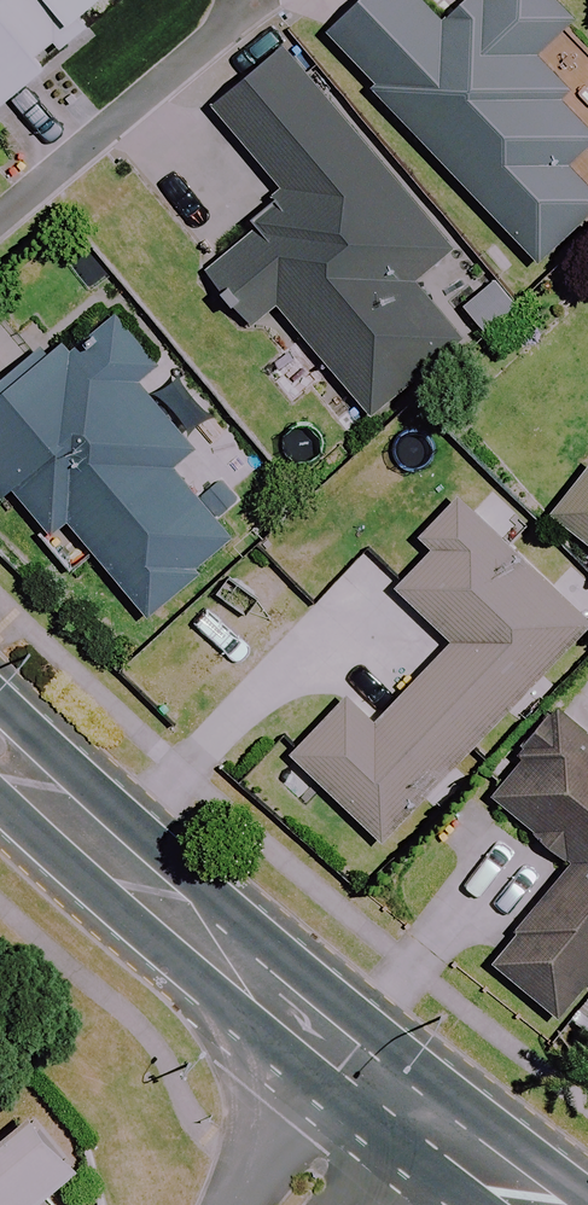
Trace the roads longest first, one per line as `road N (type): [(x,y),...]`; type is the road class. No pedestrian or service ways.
road 1 (secondary): [(0,751),(177,916),(255,1004),(380,1107)]
road 2 (secondary): [(380,1107),(474,1155),(542,1204)]
road 3 (residential): [(380,1107),(290,1204)]

